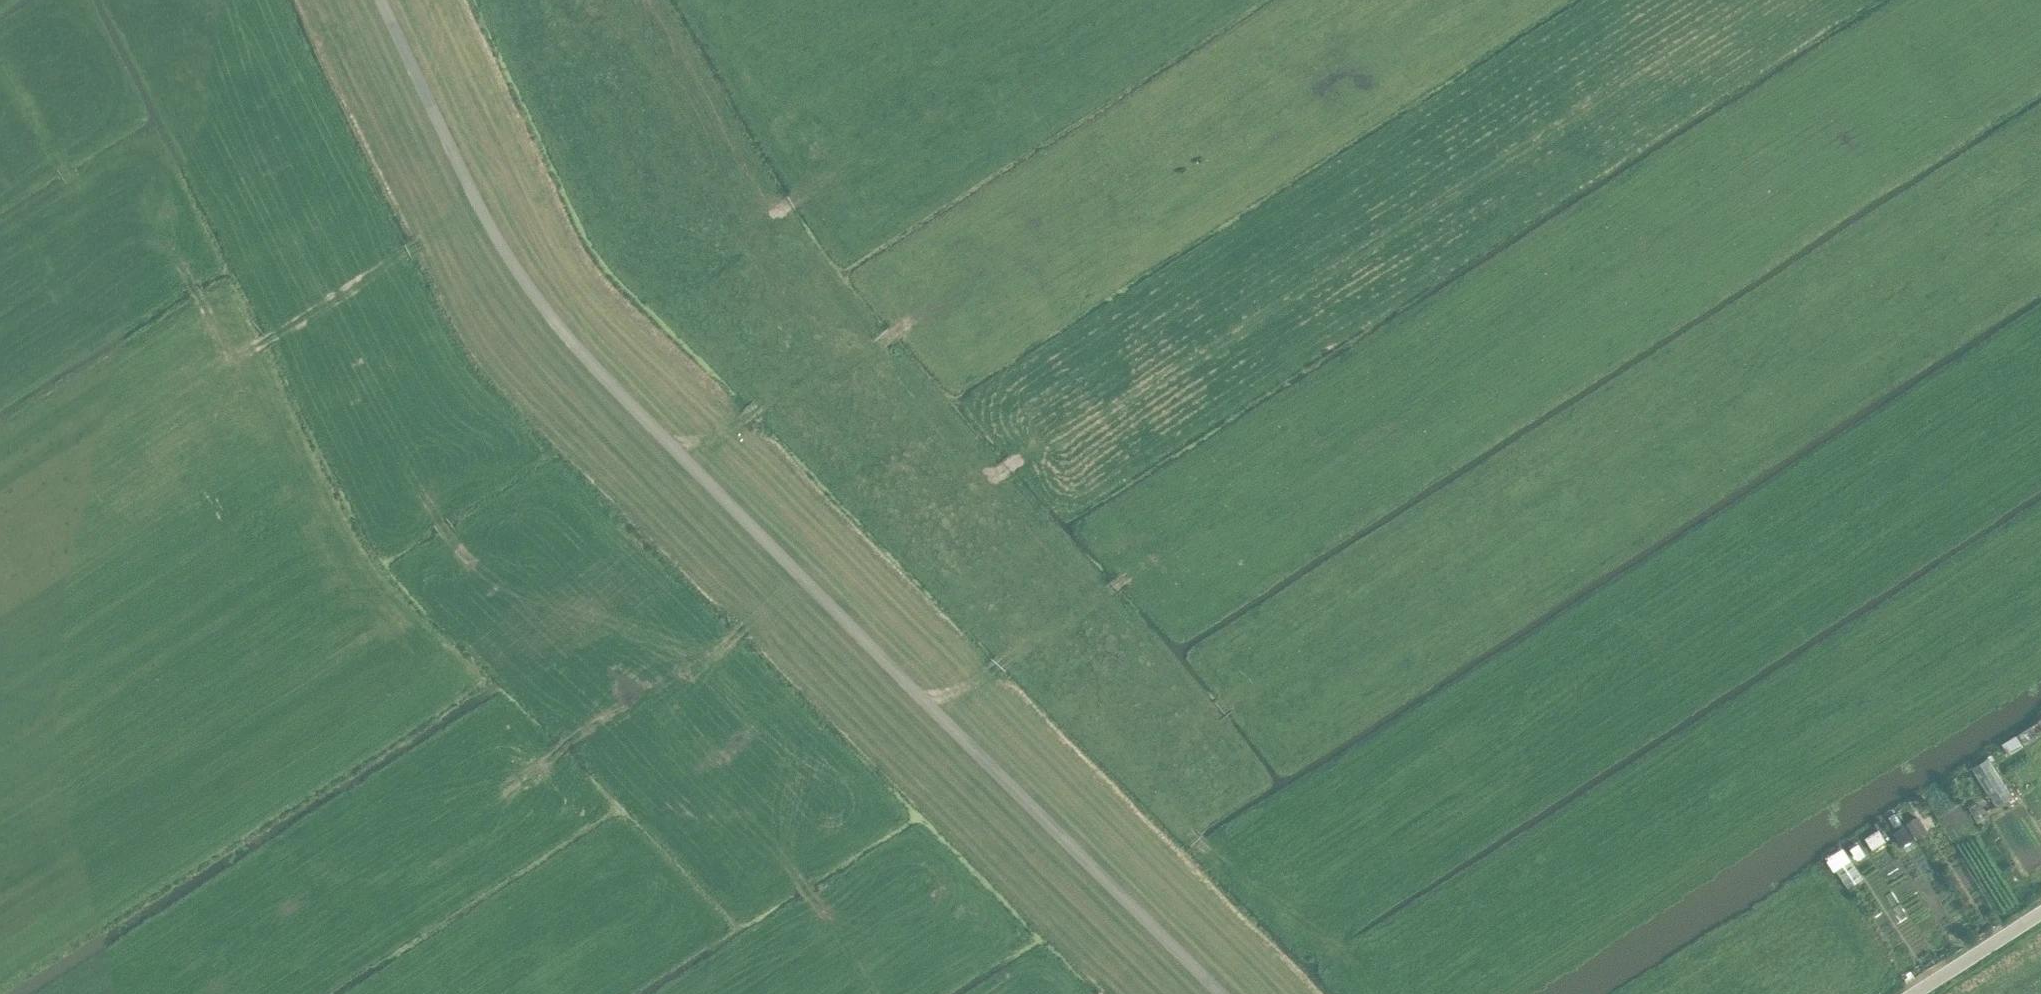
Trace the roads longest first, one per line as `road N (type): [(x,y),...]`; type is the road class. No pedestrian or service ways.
road 1 (unclassified): [(1907,993),(2040,910)]

